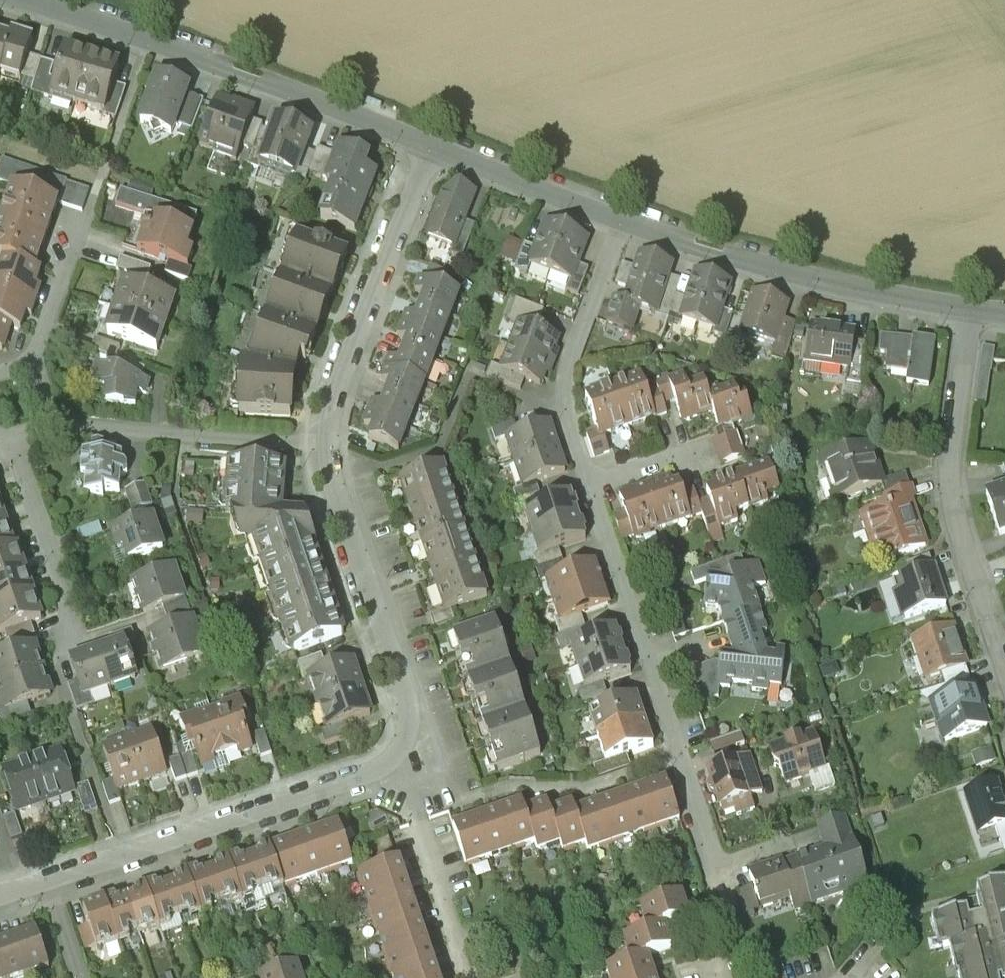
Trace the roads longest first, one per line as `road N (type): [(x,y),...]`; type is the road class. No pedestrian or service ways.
road 1 (residential): [(591,484),(712,865),(794,837)]
road 2 (tertiary): [(432,145),(35,0)]
road 3 (residential): [(398,758),(52,878)]
road 4 (tertiary): [(975,305),(763,265),(621,219)]
road 5 (residential): [(975,305),(954,479),(1004,659)]
road 6 (residential): [(334,435),(409,706),(398,758)]
road 7 (residential): [(432,145),(333,407),(334,435)]
road 8 (residential): [(51,420),(334,435)]
road 9 (residential): [(20,435),(20,457),(67,605),(56,671)]
road 10 (residential): [(34,363),(111,145)]
road 11 (residential): [(398,758),(471,977)]
road 12 (tertiary): [(621,219),(432,145)]
road 13 (residential): [(621,219),(560,396)]

